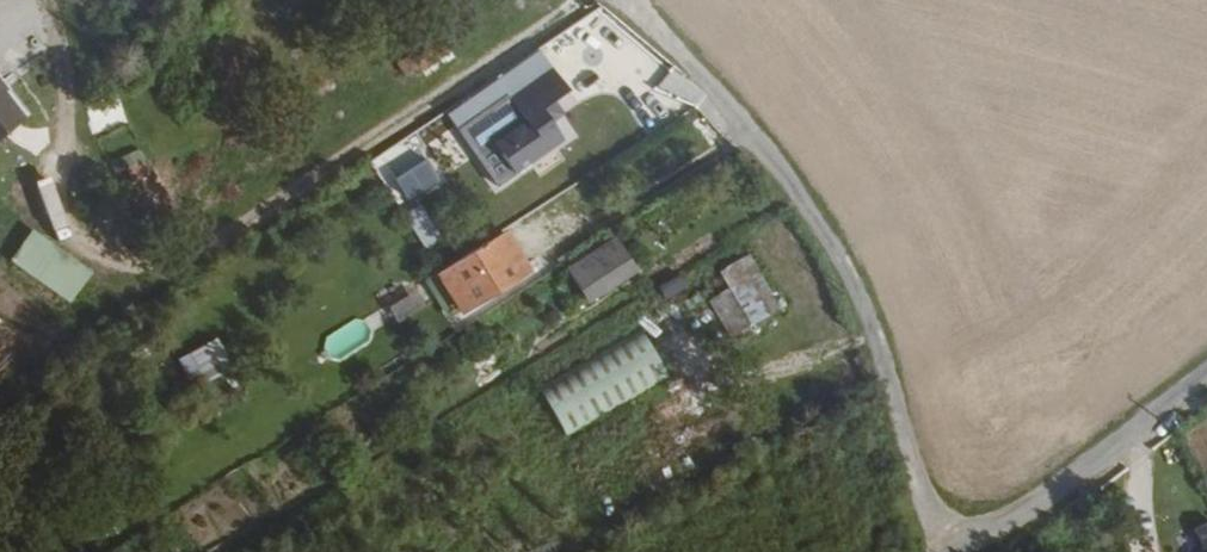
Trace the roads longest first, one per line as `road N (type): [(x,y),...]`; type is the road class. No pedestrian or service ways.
road 1 (residential): [(1206,380),(996,528),(955,531),(925,515),(883,356),(843,257),(793,181),(625,0)]

